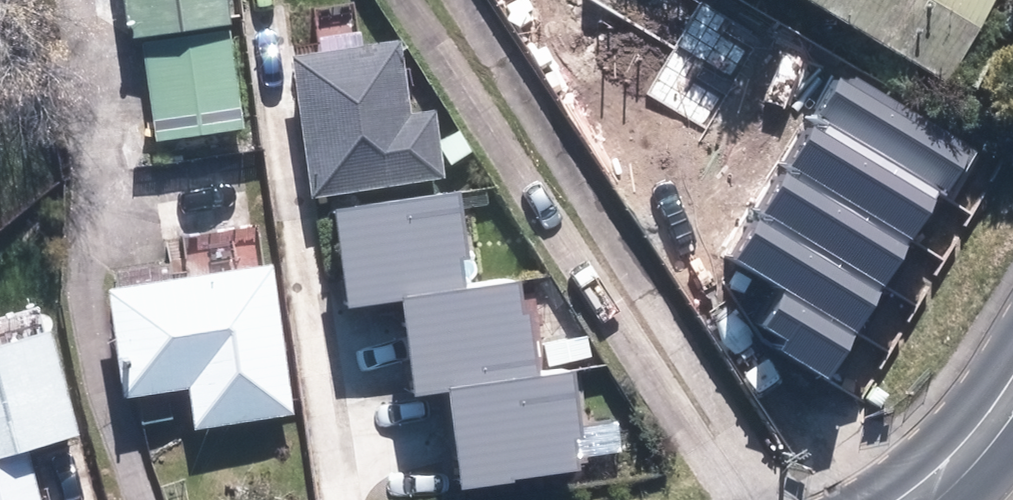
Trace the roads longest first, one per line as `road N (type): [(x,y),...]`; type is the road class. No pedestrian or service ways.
road 1 (secondary): [(1012,401),(922,499)]

